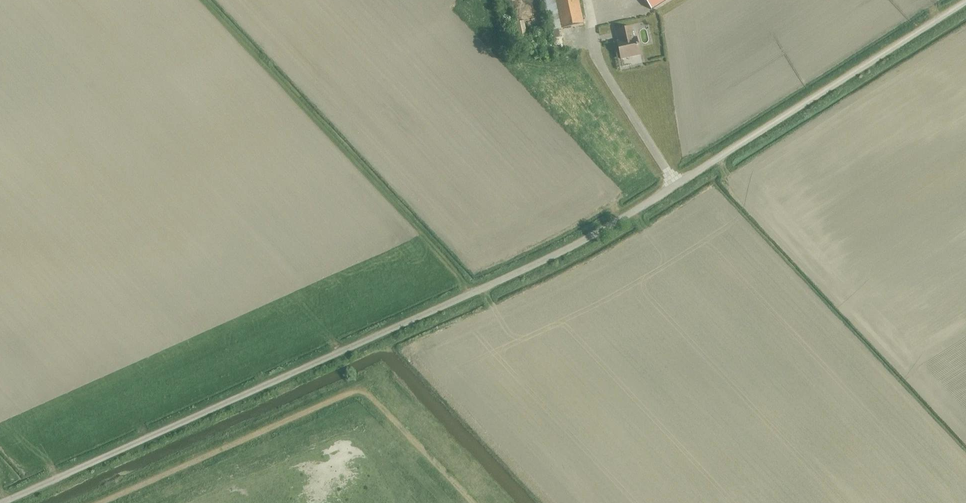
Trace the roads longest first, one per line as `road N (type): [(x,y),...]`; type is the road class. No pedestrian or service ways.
road 1 (unclassified): [(2,502),(616,221),(965,1)]

